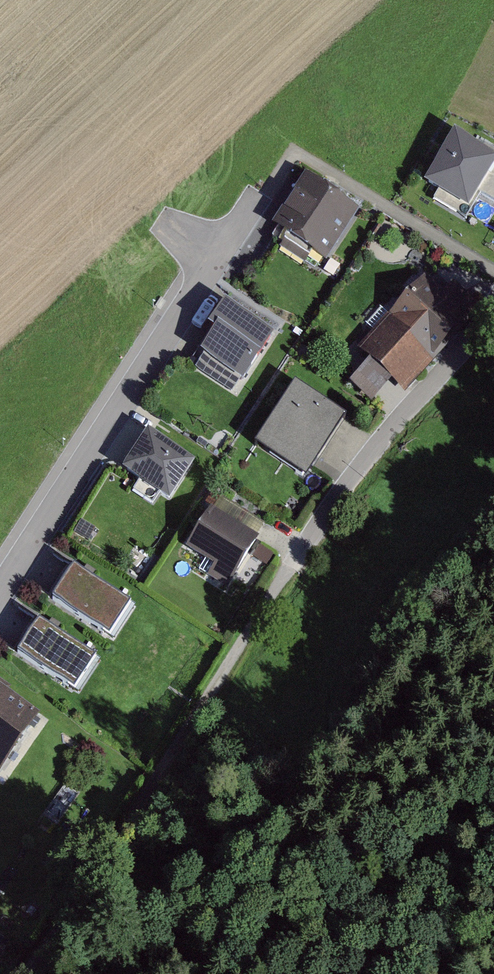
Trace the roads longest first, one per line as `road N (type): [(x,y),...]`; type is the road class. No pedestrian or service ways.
road 1 (track): [(295,565),(28,973)]
road 2 (residential): [(0,592),(246,215)]
road 3 (residential): [(493,308),(295,565)]

